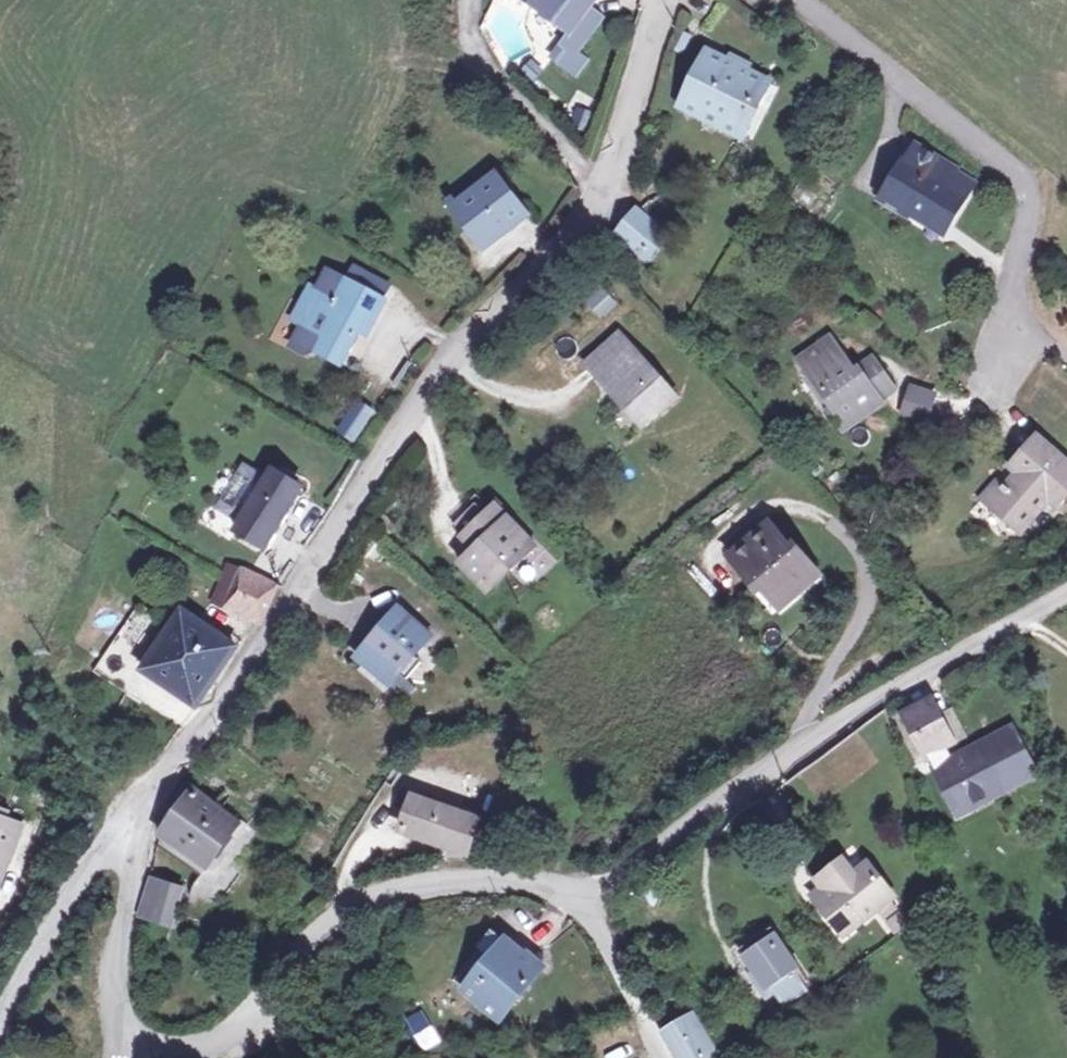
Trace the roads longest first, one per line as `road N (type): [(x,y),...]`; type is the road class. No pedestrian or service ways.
road 1 (tertiary): [(669,0),(612,166),(450,354),(128,827)]
road 2 (residential): [(566,894),(626,867),(810,739),(1066,591)]
road 3 (residential): [(115,1029),(170,1048),(232,1029),(323,927),(378,896),(490,880),(566,894)]
road 4 (residential): [(0,1012),(79,876),(128,827)]
road 5 (tertiary): [(128,827),(115,1029)]
road 6 (unclassified): [(660,1057),(605,942),(566,894)]

